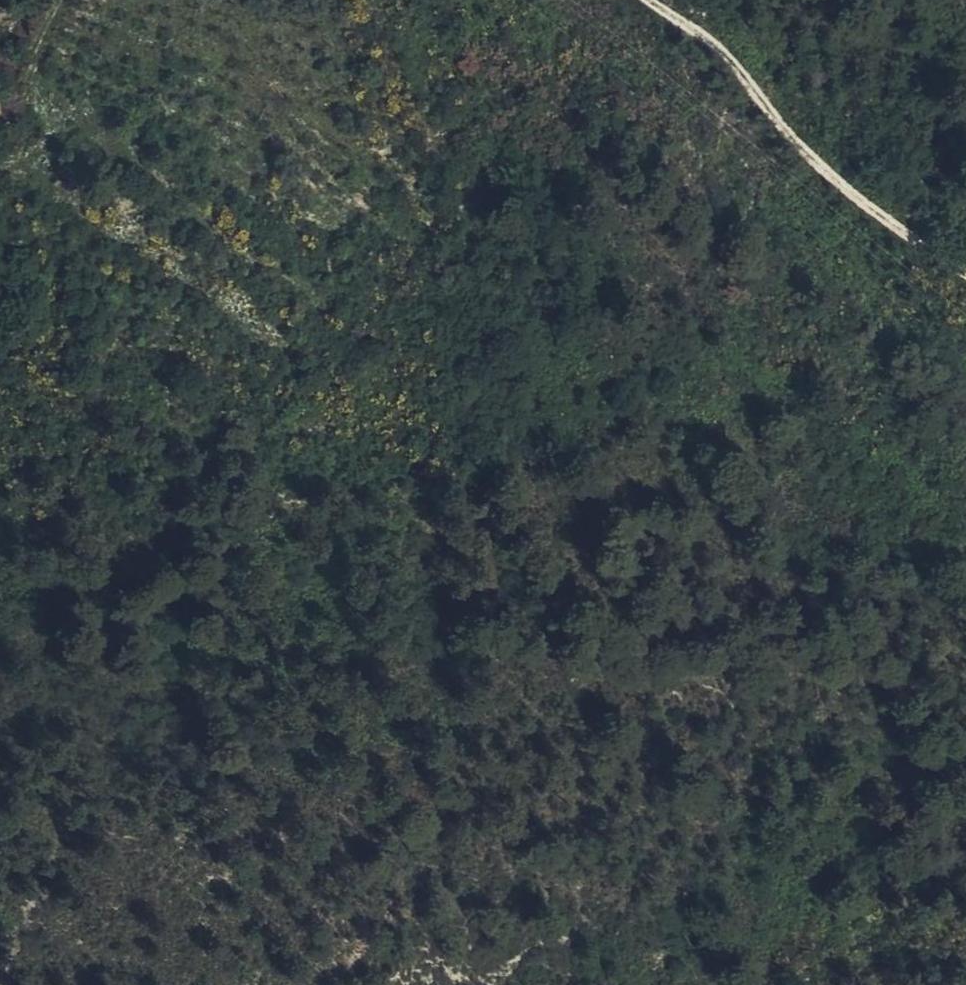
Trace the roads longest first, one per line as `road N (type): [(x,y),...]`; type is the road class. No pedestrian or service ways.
road 1 (track): [(645,0),(727,47),(752,71),(797,145),(965,281)]

